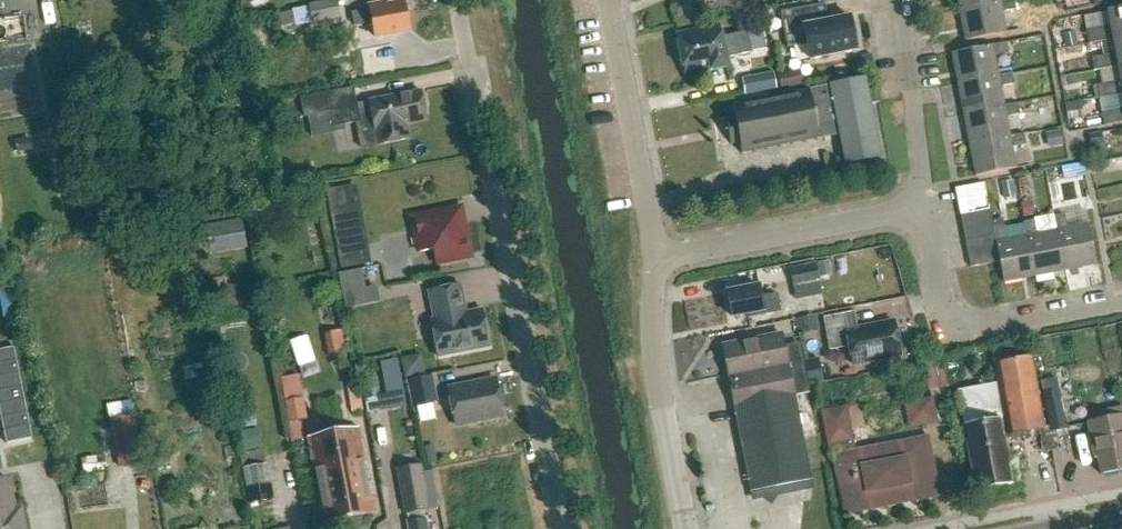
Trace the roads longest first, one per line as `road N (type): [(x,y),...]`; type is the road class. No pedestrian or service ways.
road 1 (residential): [(488,179),(559,528)]
road 2 (residential): [(924,207),(947,309),(960,325),(978,329),(1121,301)]
road 3 (residential): [(654,260),(924,207)]
road 4 (residential): [(654,260),(656,362),(686,528)]
road 5 (residential): [(610,0),(654,260)]
road 6 (residential): [(924,207),(898,0)]
road 7 (residential): [(456,0),(478,119)]

